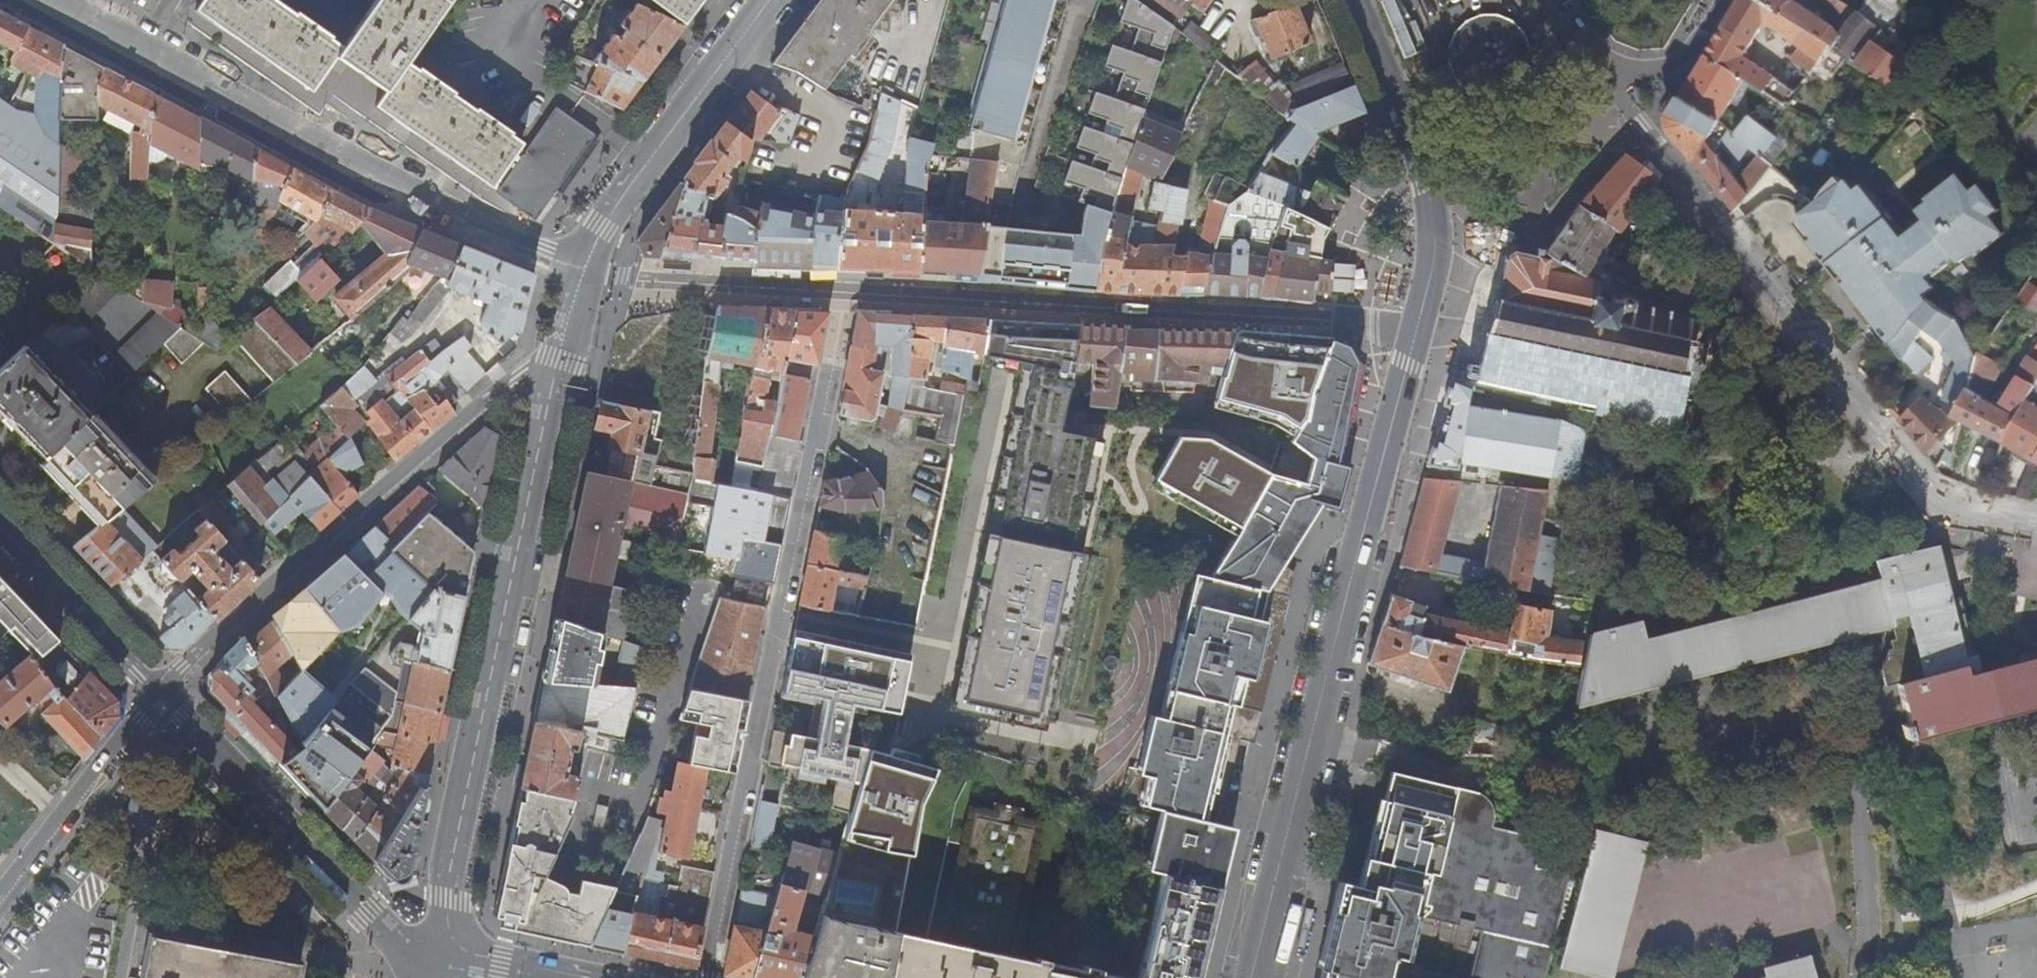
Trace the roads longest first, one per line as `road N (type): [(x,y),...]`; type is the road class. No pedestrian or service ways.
road 1 (primary): [(1256,977),(1435,248),(1436,219),(1416,141),(1355,0)]
road 2 (residential): [(706,977),(840,296)]
road 3 (residential): [(32,0),(373,185),(577,273)]
road 4 (tertiary): [(445,950),(555,371)]
road 5 (residential): [(157,697),(509,382),(555,371)]
road 6 (tertiary): [(577,273),(600,226),(764,0)]
road 7 (residential): [(157,697),(0,891)]
road 8 (tertiary): [(0,533),(157,697)]
road 9 (residential): [(1600,69),(1648,72),(1682,61),(1724,0)]
road 10 (residential): [(581,977),(445,950)]

